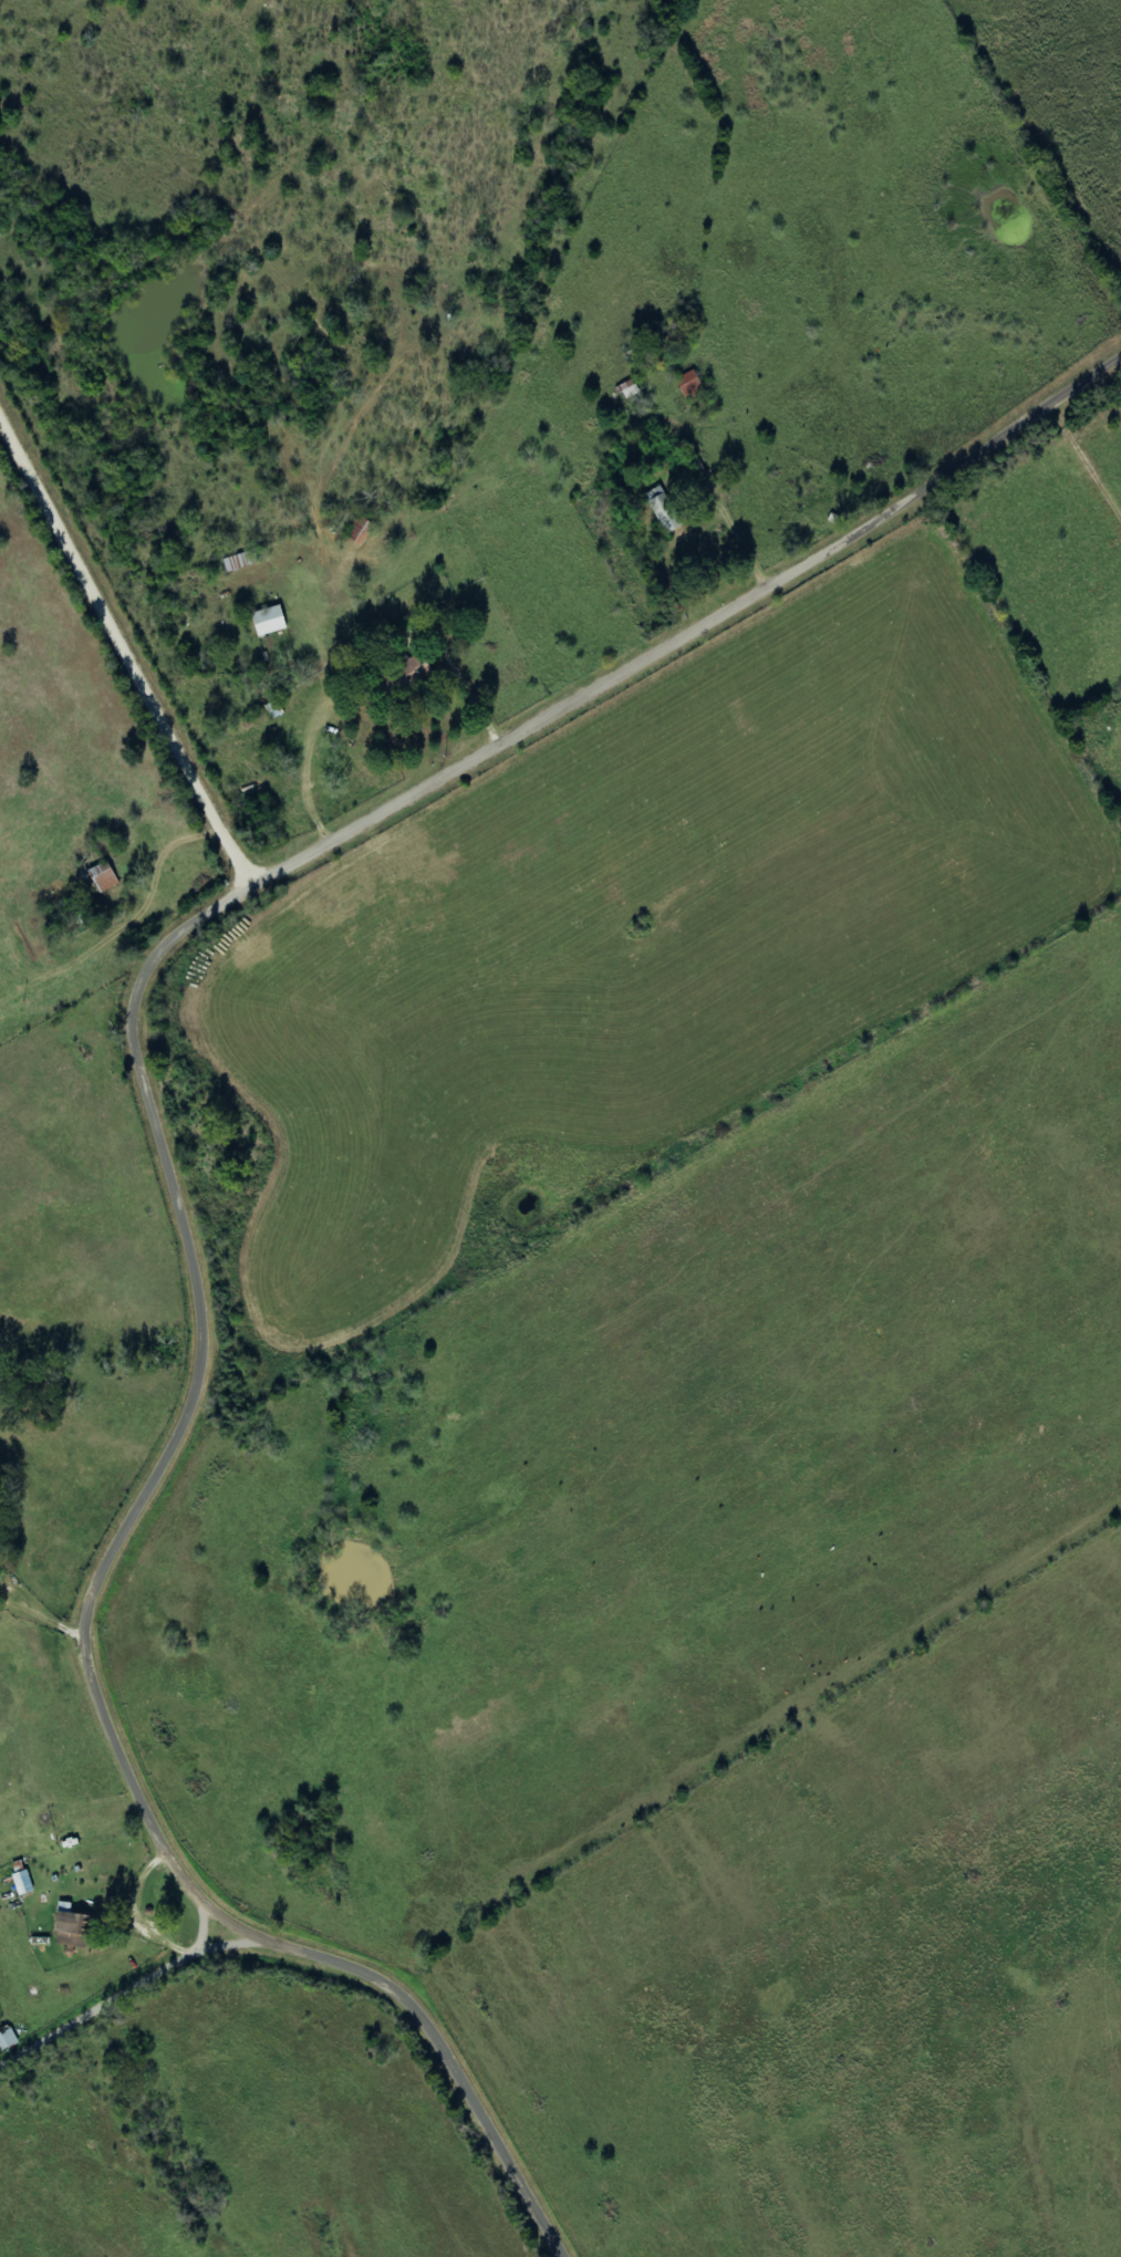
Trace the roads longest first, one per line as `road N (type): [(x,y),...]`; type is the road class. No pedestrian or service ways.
road 1 (residential): [(571,2256),(432,2018),(374,1974),(238,1923),(190,1880),(129,1759),(93,1655),(92,1627),(108,1570),(189,1432),(208,1371),(203,1275),(142,1049),(144,995),(176,940),(262,884)]
road 2 (residential): [(262,884),(828,557),(1120,362)]
road 3 (residential): [(0,400),(262,884)]
road 4 (residential): [(0,2072),(238,1923)]

